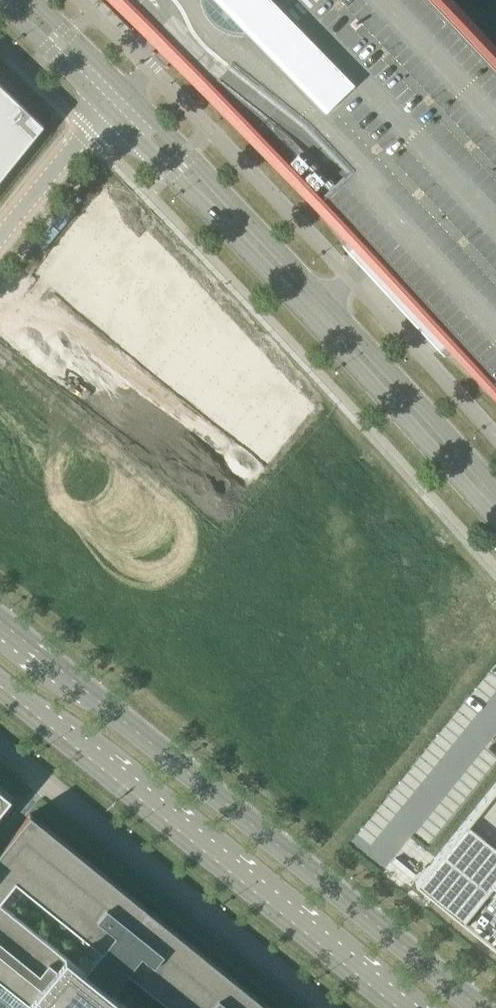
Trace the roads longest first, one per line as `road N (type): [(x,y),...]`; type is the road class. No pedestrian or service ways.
road 1 (secondary): [(478,1007),(0,623)]
road 2 (tertiary): [(495,504),(346,332),(120,103)]
road 3 (secondary): [(0,690),(395,1007)]
road 4 (residential): [(120,103),(0,240)]
road 5 (tertiary): [(120,103),(11,0)]

